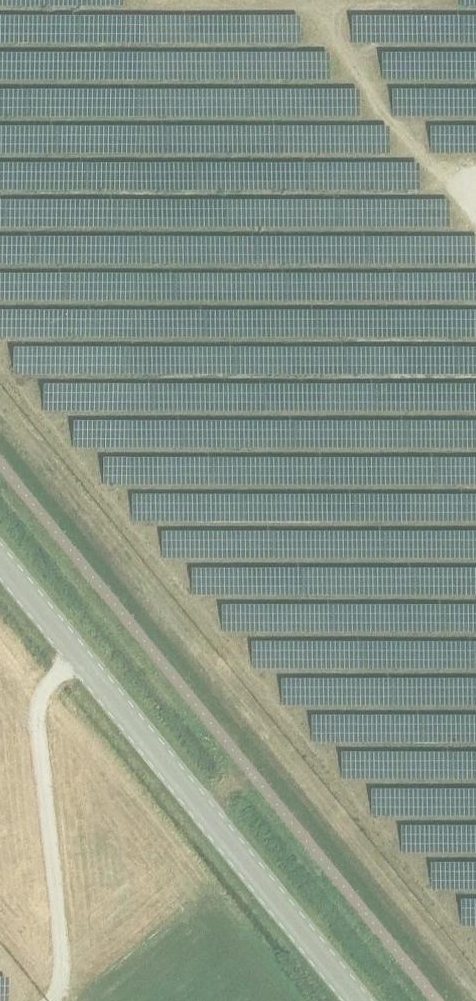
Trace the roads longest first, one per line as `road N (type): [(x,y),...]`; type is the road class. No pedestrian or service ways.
road 1 (tertiary): [(364,1000),(0,548)]

